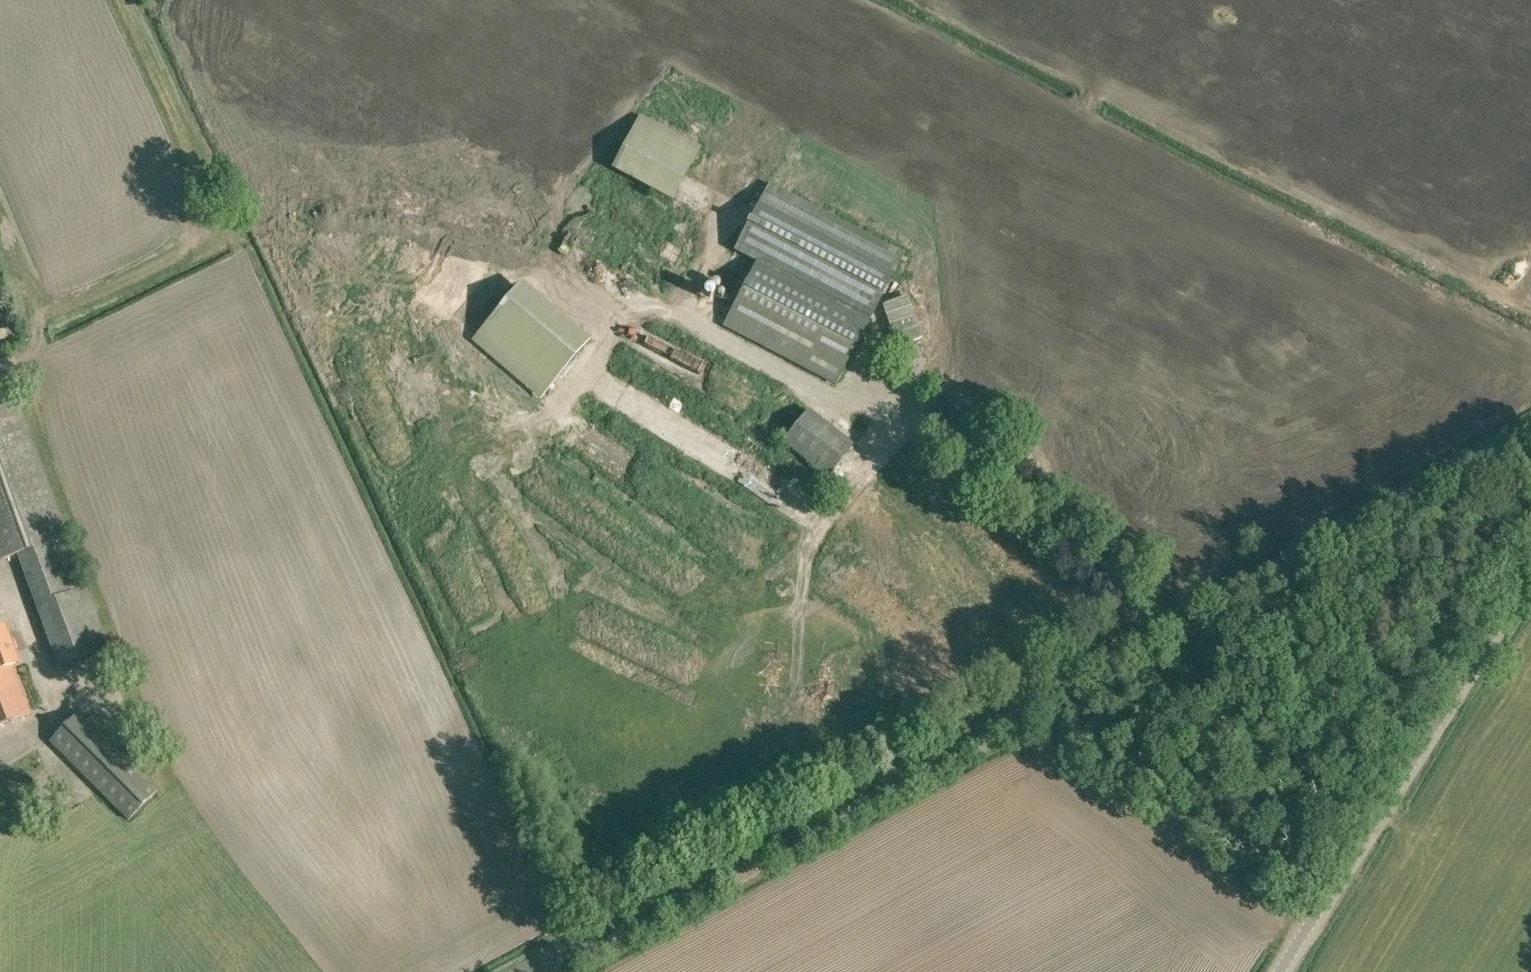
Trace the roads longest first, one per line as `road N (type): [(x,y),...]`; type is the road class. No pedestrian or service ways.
road 1 (tertiary): [(520,971),(1530,428)]
road 2 (unclassified): [(1281,971),(1530,572)]

